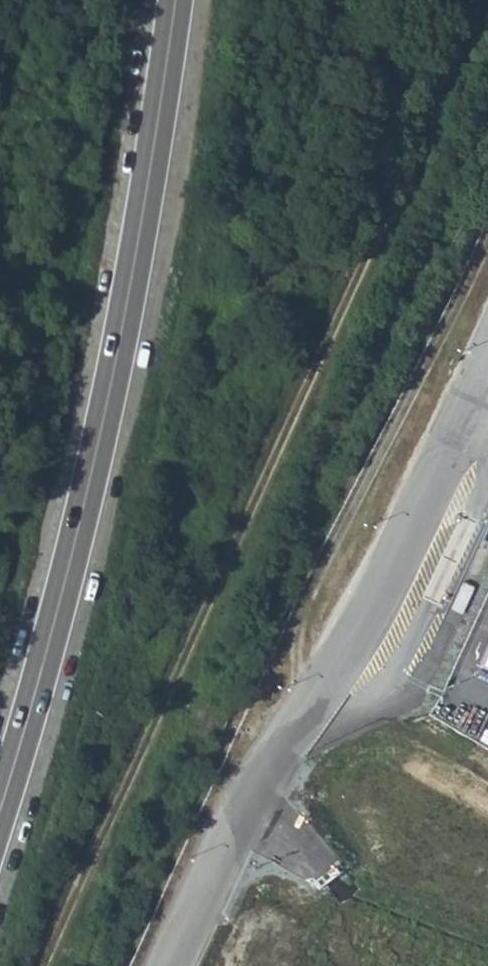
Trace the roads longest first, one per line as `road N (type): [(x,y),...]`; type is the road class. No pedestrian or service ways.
road 1 (track): [(487,5),(52,965)]
road 2 (secondary): [(178,0),(117,372),(0,810)]

